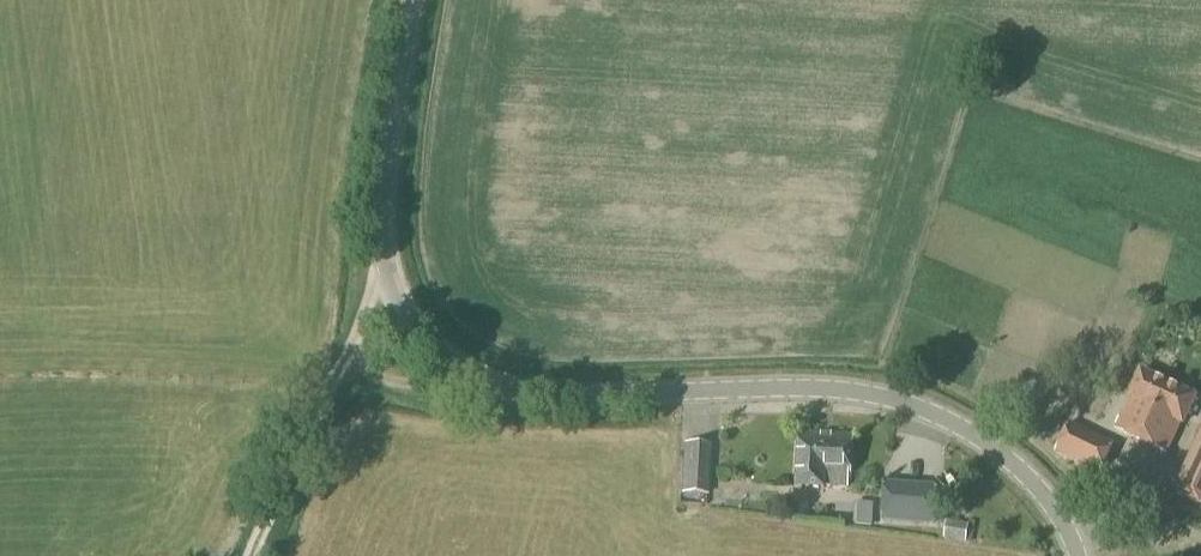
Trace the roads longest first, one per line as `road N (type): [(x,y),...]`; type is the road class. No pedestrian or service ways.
road 1 (tertiary): [(1077,555),(1034,485),(993,449),(916,408),(830,391),(526,394),(444,358),(407,314),(383,261),(386,167),(414,0)]
road 2 (track): [(383,261),(351,349),(252,555)]
road 3 (track): [(334,385),(492,385)]

